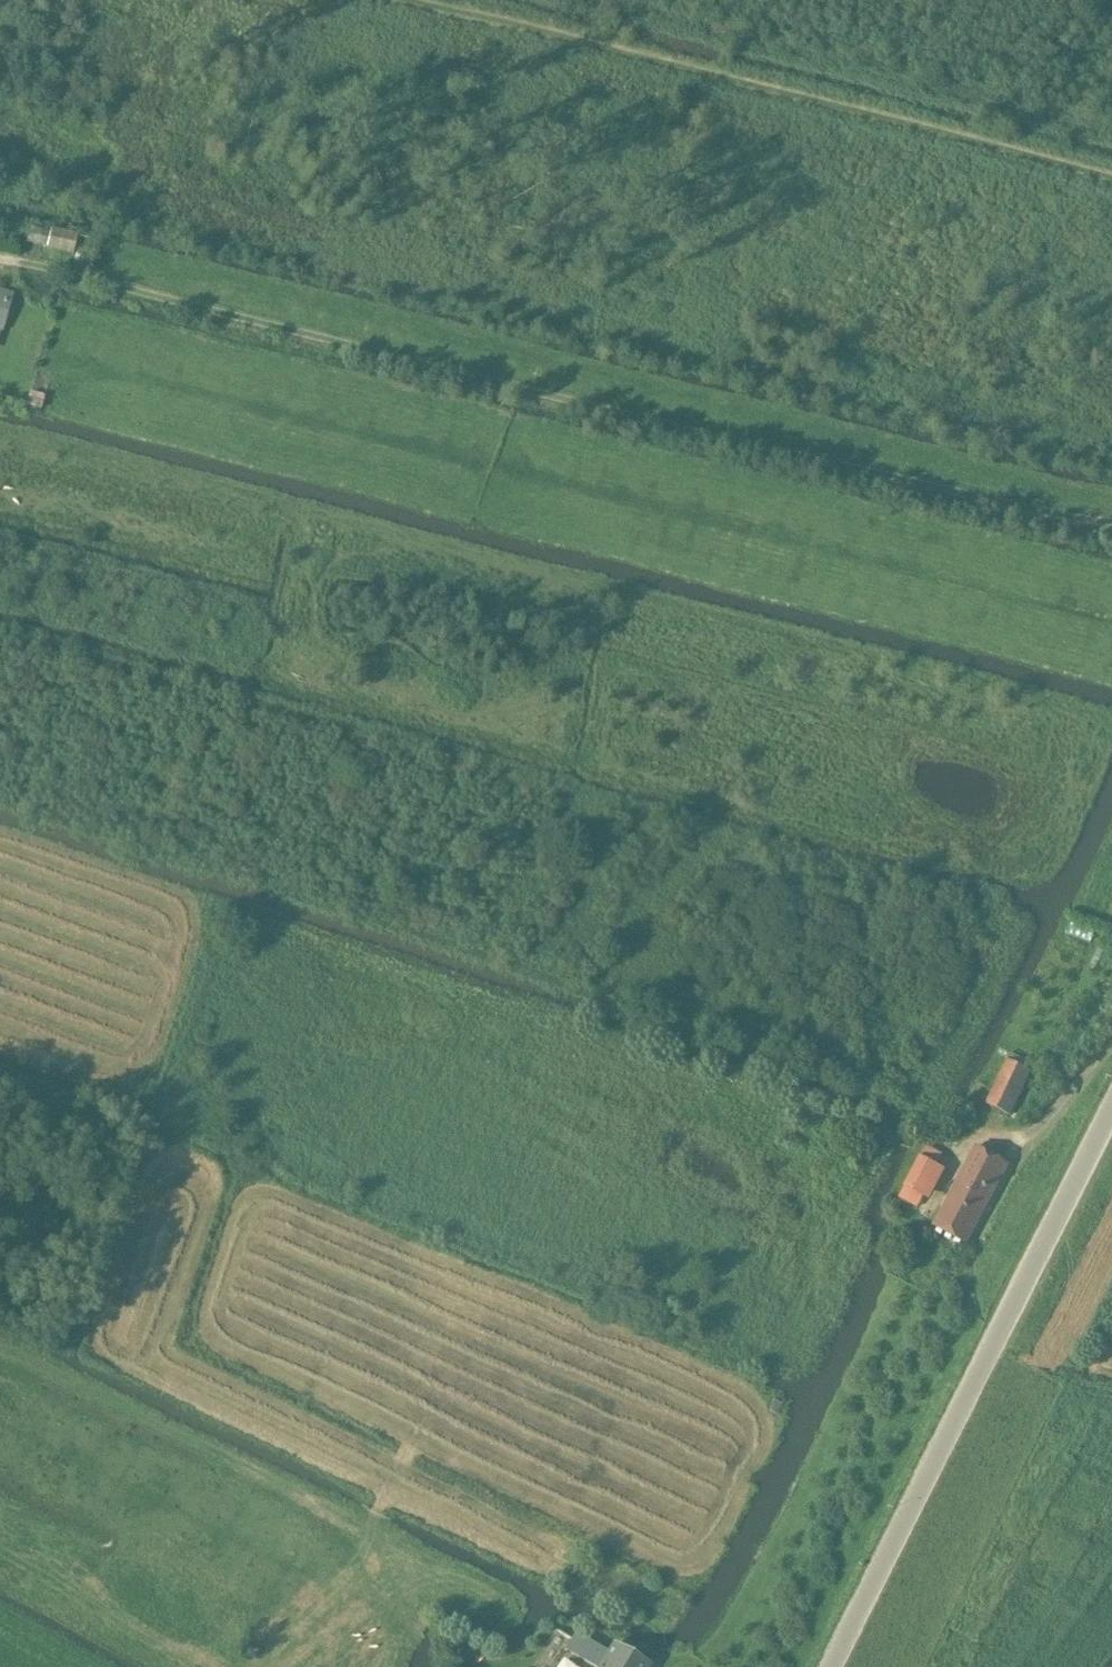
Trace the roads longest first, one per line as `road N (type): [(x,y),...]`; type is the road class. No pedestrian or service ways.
road 1 (track): [(0,258),(1046,514),(1111,519)]
road 2 (track): [(1111,176),(409,0)]
road 3 (unclassified): [(837,1666),(1111,1118)]

